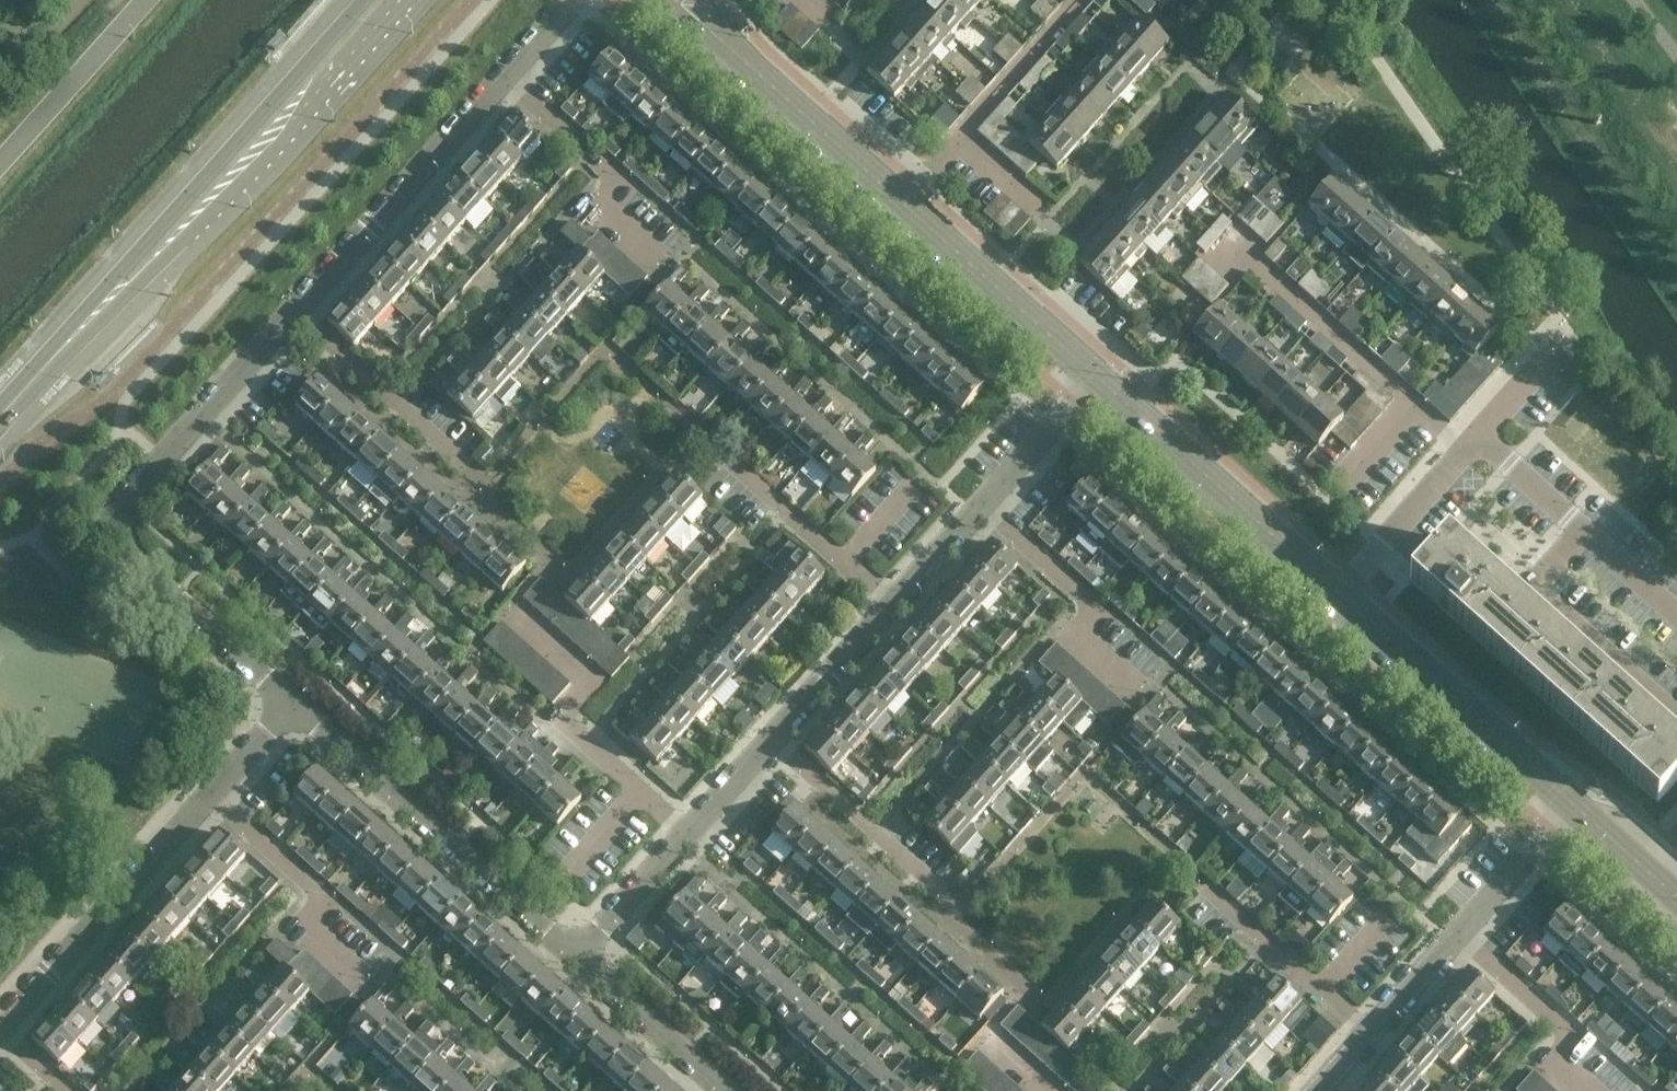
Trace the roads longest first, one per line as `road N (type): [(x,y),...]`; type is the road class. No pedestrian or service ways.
road 1 (tertiary): [(1095,378),(680,0)]
road 2 (residential): [(295,318),(114,521),(176,596),(290,703)]
road 3 (tertiary): [(57,352),(135,288),(408,0)]
road 4 (residential): [(776,740),(1095,378)]
road 5 (tertiary): [(363,0),(117,272),(57,352)]
road 6 (residential): [(2,1030),(290,703)]
road 7 (residential): [(575,0),(295,318)]
road 8 (residential): [(290,703),(581,962)]
road 9 (residential): [(1317,1090),(1572,806)]
road 10 (tertiary): [(1338,593),(1095,378)]
road 11 (tertiary): [(1572,806),(1338,593)]
road 12 (residential): [(581,962),(776,740)]
road 13 (residential): [(1676,614),(1478,436)]
road 14 (residential): [(478,477),(295,318)]
road 15 (residential): [(943,892),(776,740)]
road 16 (unclassified): [(0,160),(142,0)]
road 17 (residential): [(1338,593),(1478,436)]
road 18 (residential): [(581,962),(726,1090)]
road 19 (tertiary): [(1676,899),(1572,806)]
road 20 (residential): [(1478,436),(1564,331)]

